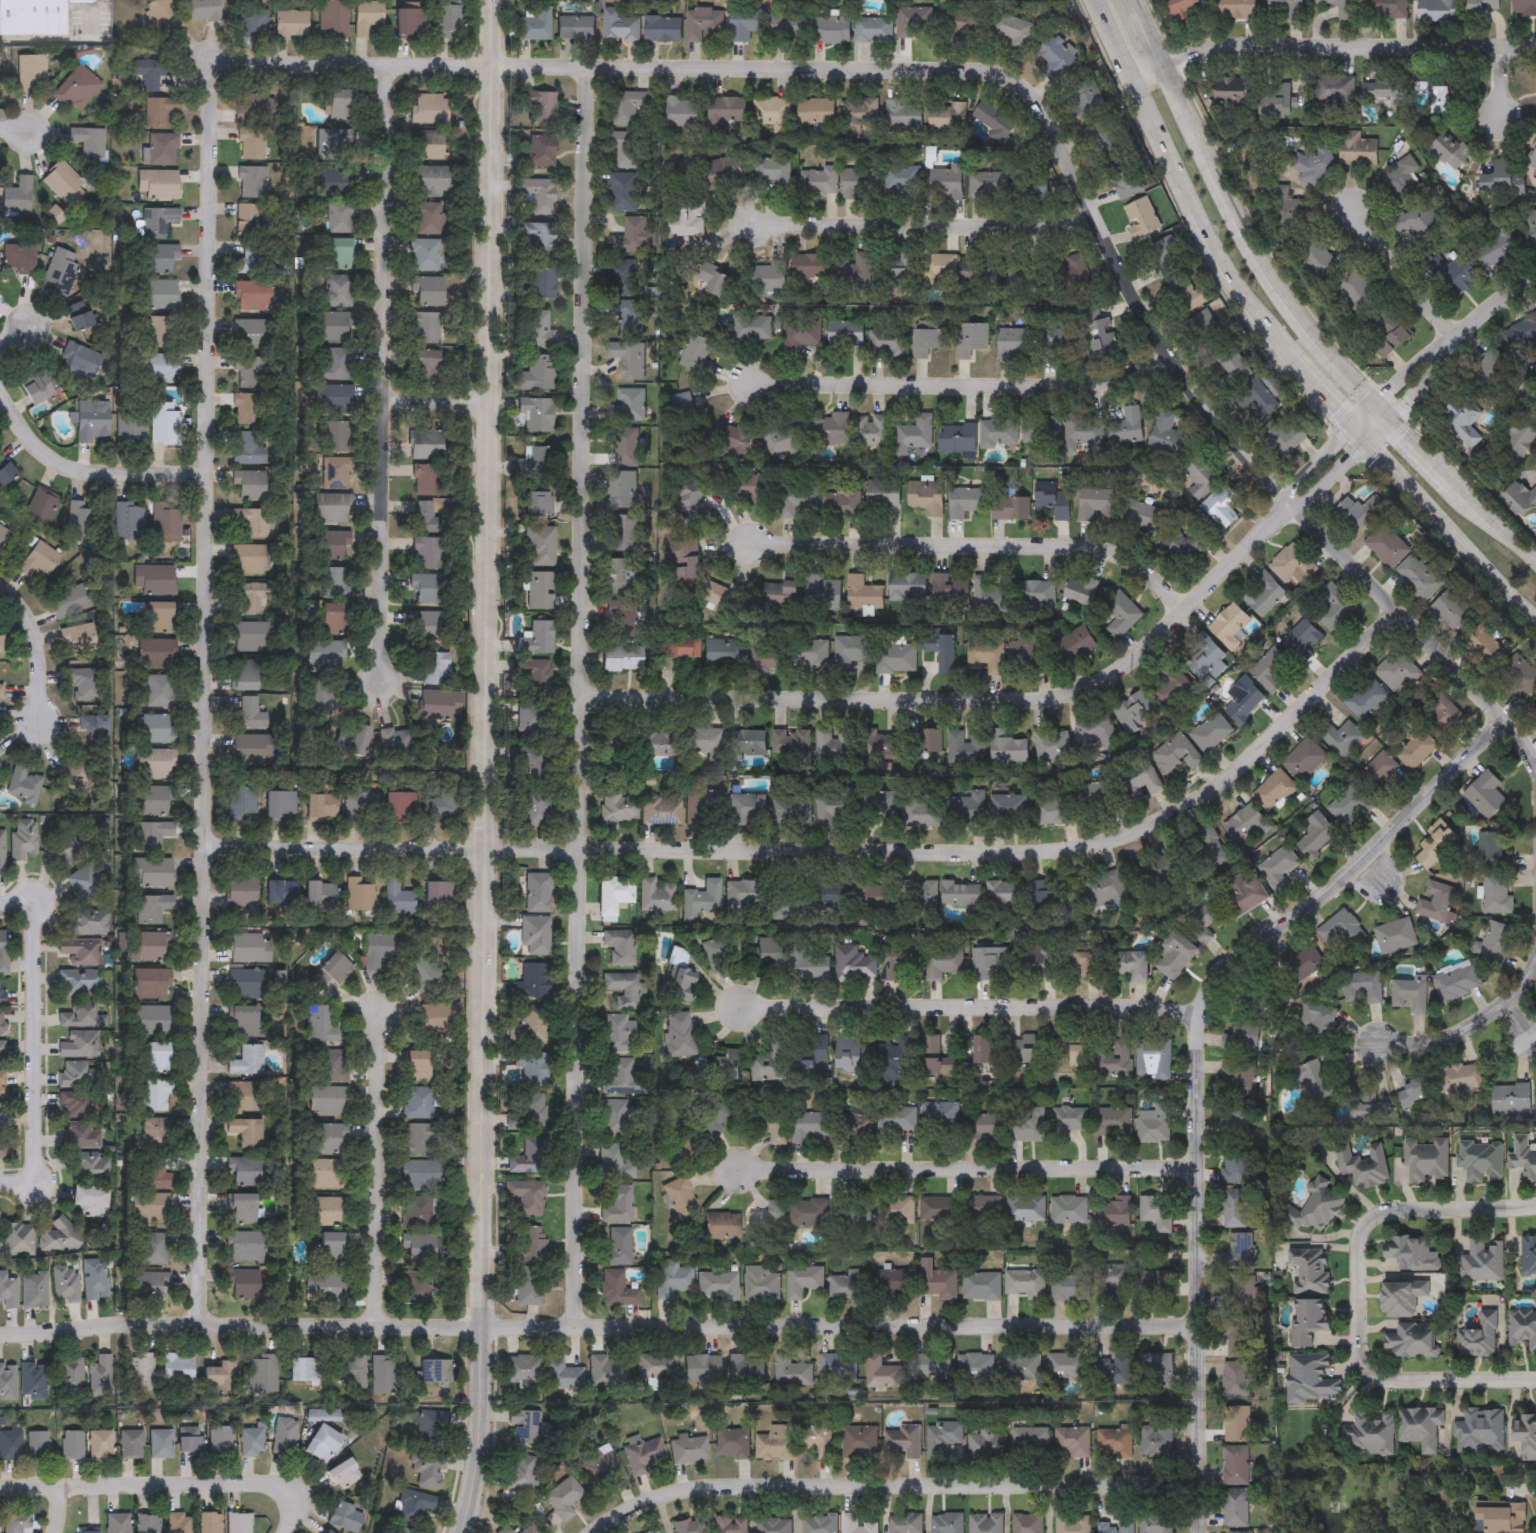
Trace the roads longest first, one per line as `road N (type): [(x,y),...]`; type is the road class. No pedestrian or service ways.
road 1 (residential): [(234,61),(973,65),(1021,79),(1042,102),(1180,364),(1291,500),(1513,721),(1535,764)]
road 2 (tertiary): [(496,0),(484,1325),(477,1492),(464,1532)]
road 3 (residential): [(206,837),(643,852),(1091,844),(1173,811),(1254,754),(1400,608)]
road 4 (residential): [(204,1329),(214,200),(218,88),(234,61)]
road 5 (residential): [(586,65),(578,1326)]
road 6 (residential): [(0,1334),(381,1325),(1200,1328)]
road 7 (residential): [(1507,716),(1206,994),(1198,1041),(1200,1532)]
road 8 (residential): [(1291,500),(1136,654),(1061,694),(970,704),(730,693),(583,696)]
road 9 (secondary): [(1535,562),(1380,401),(1277,274),(1135,0)]
road 10 (residential): [(396,61),(387,686)]
road 11 (residential): [(1200,1482),(742,1484),(646,1504),(594,1532)]
road 12 (residential): [(1200,1012),(926,1004),(737,1009)]
road 13 (residential): [(1198,1167),(737,1166)]
road 14 (residential): [(1186,605),(1138,564),(1081,543),(748,544)]
road 15 (residential): [(1180,364),(1024,380),(748,385)]
road 16 (residential): [(1535,47),(1220,47),(1134,77)]
road 17 (residential): [(1107,226),(756,224)]
road 18 (residential): [(1386,1379),(1363,1360),(1357,1338),(1354,1258),(1364,1223),(1384,1210),(1535,1205)]
road 19 (residential): [(381,1325),(380,1008)]
road 20 (residential): [(0,904),(27,908),(36,930),(34,1182)]
road 21 (residential): [(0,1486),(258,1485),(288,1499)]
road 22 (secondary): [(1367,443),(1535,625)]
road 23 (residential): [(0,401),(42,460),(70,472),(212,474)]
road 24 (residential): [(1291,500),(1310,499),(1336,474),(1424,384),(1455,339)]
road 25 (residential): [(1455,339),(1298,478),(1291,500)]
road 26 (residential): [(1535,961),(1503,1009),(1435,1042),(1373,1045)]
road 27 (secondary): [(1194,206),(1250,306),(1285,349)]
road 28 (residential): [(1359,221),(1455,339)]
road 29 (residential): [(1535,1380),(1386,1379)]
road 30 (secondary): [(1134,77),(1194,206)]
road 31 (residential): [(0,592),(26,621),(39,721)]

